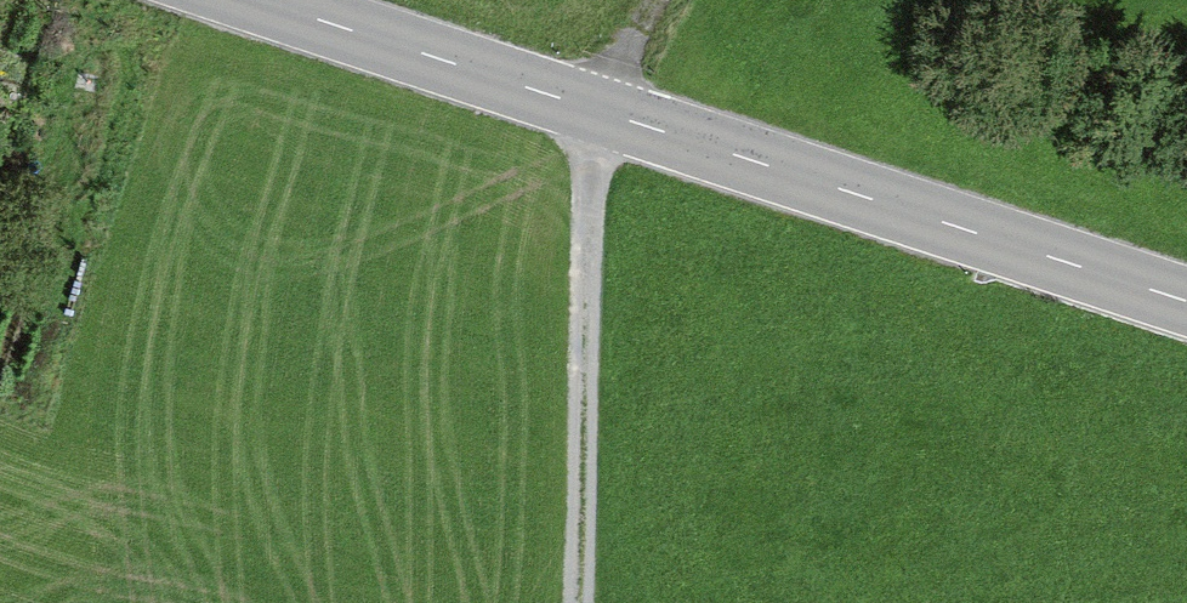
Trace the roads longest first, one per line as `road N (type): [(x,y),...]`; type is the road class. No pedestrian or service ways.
road 1 (tertiary): [(1186,303),(261,0)]
road 2 (track): [(574,602),(591,107),(653,0)]

